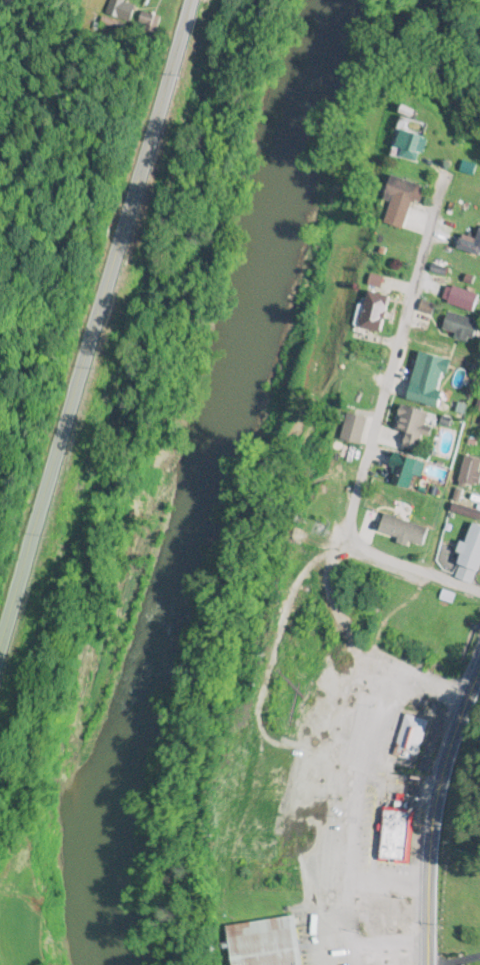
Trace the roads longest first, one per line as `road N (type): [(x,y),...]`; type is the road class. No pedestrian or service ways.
road 1 (secondary): [(0,679),(201,0)]
road 2 (residential): [(479,595),(352,548),(345,533),(443,177)]
road 3 (primary): [(426,964),(430,825),(479,668)]

